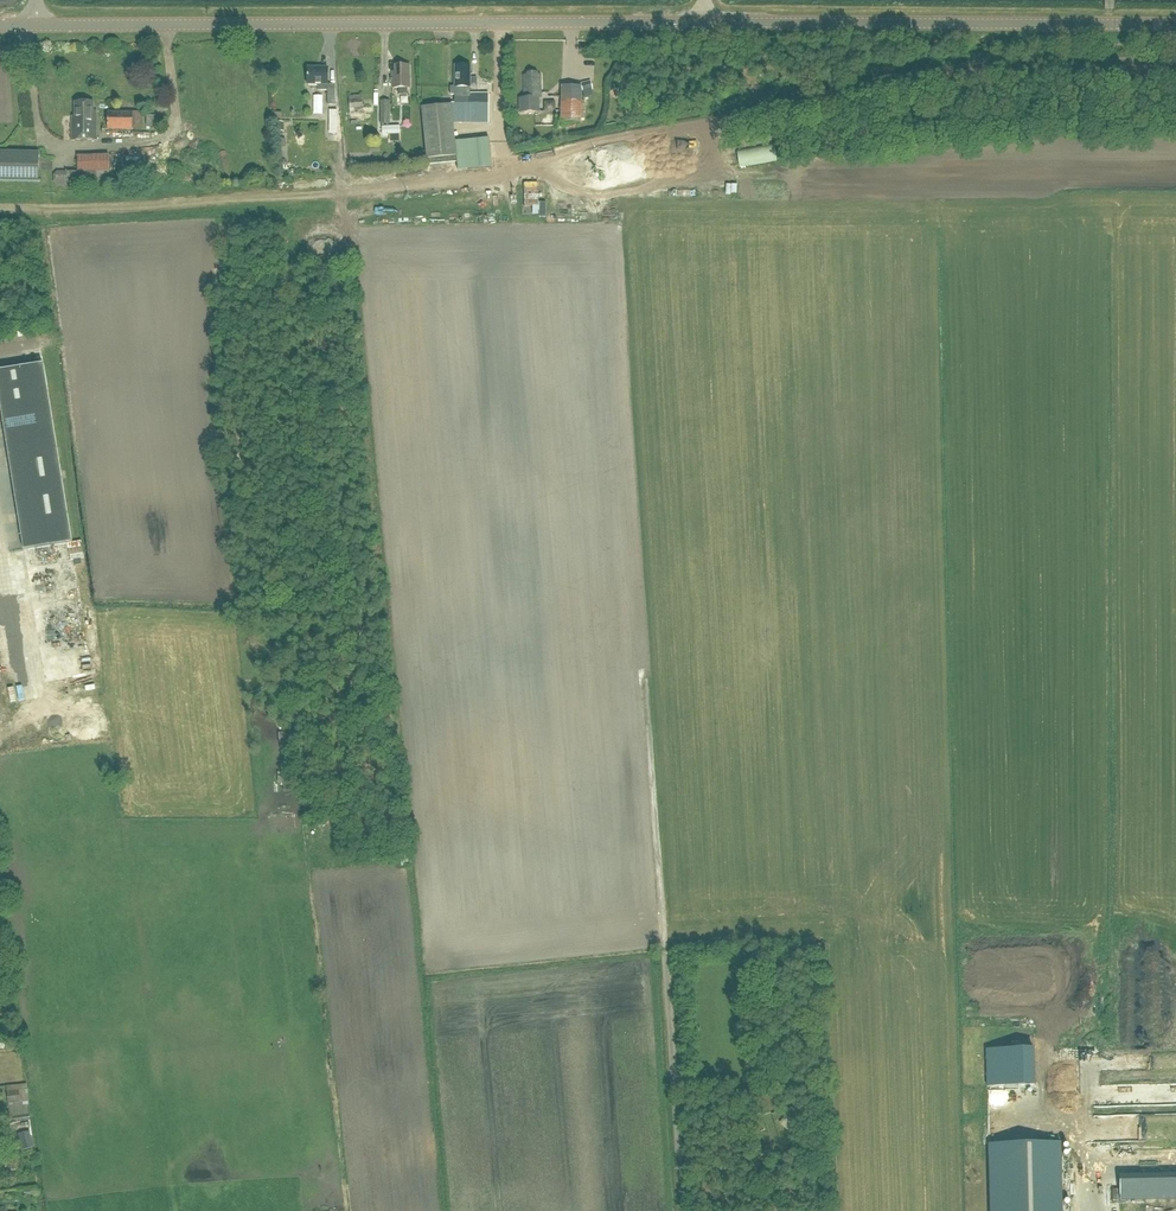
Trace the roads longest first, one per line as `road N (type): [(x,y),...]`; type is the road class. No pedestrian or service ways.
road 1 (track): [(0,208),(405,188),(523,167),(861,82),(1029,61),(1175,61)]
road 2 (unclassified): [(0,26),(1175,24)]

